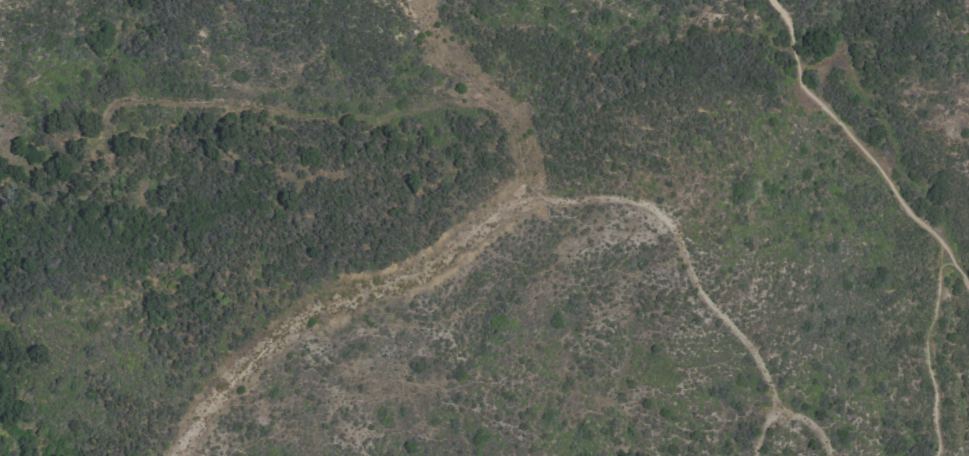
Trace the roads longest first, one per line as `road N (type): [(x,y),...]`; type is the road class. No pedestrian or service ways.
road 1 (track): [(773,0),(791,31),(801,88),(867,154),(968,285)]

